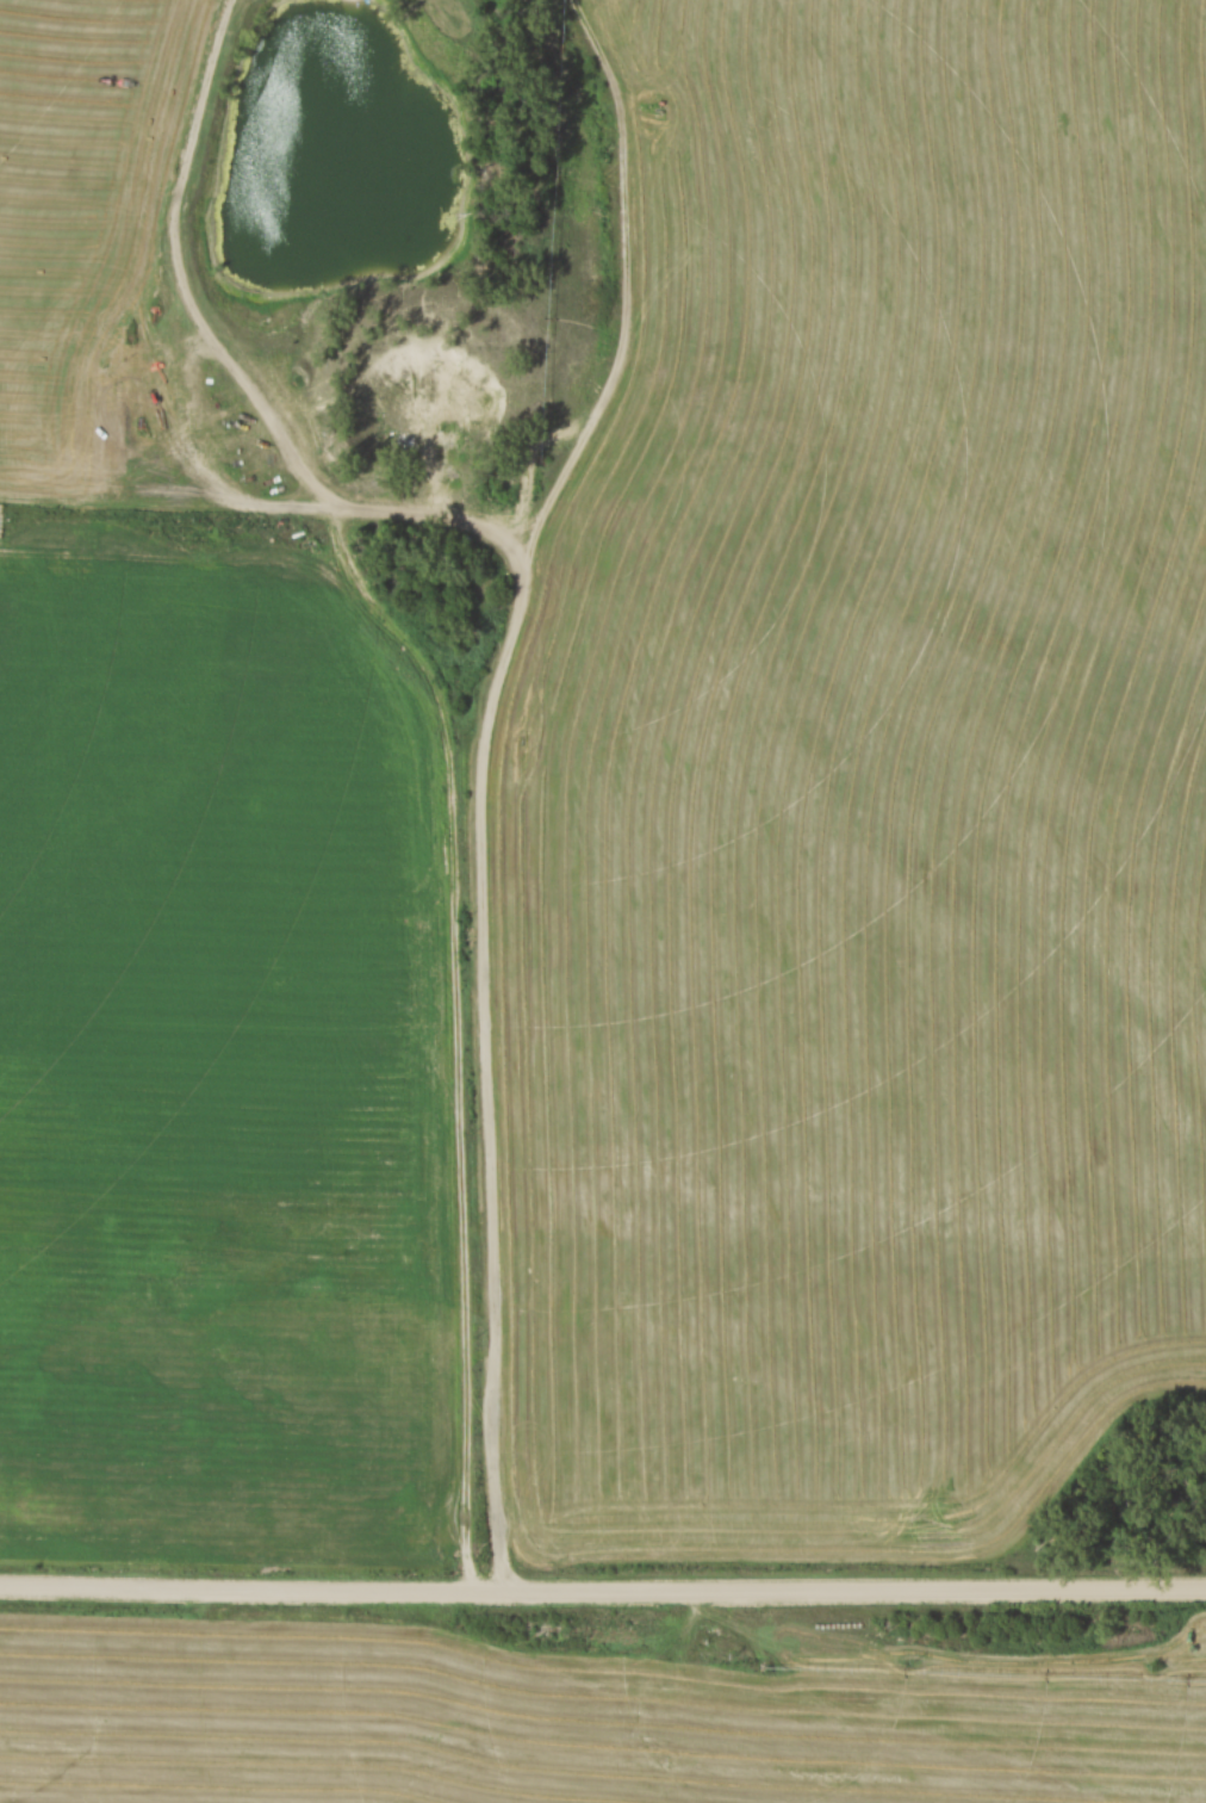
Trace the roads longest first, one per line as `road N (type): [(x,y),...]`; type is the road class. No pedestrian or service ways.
road 1 (tertiary): [(0,1590),(1205,1592)]

